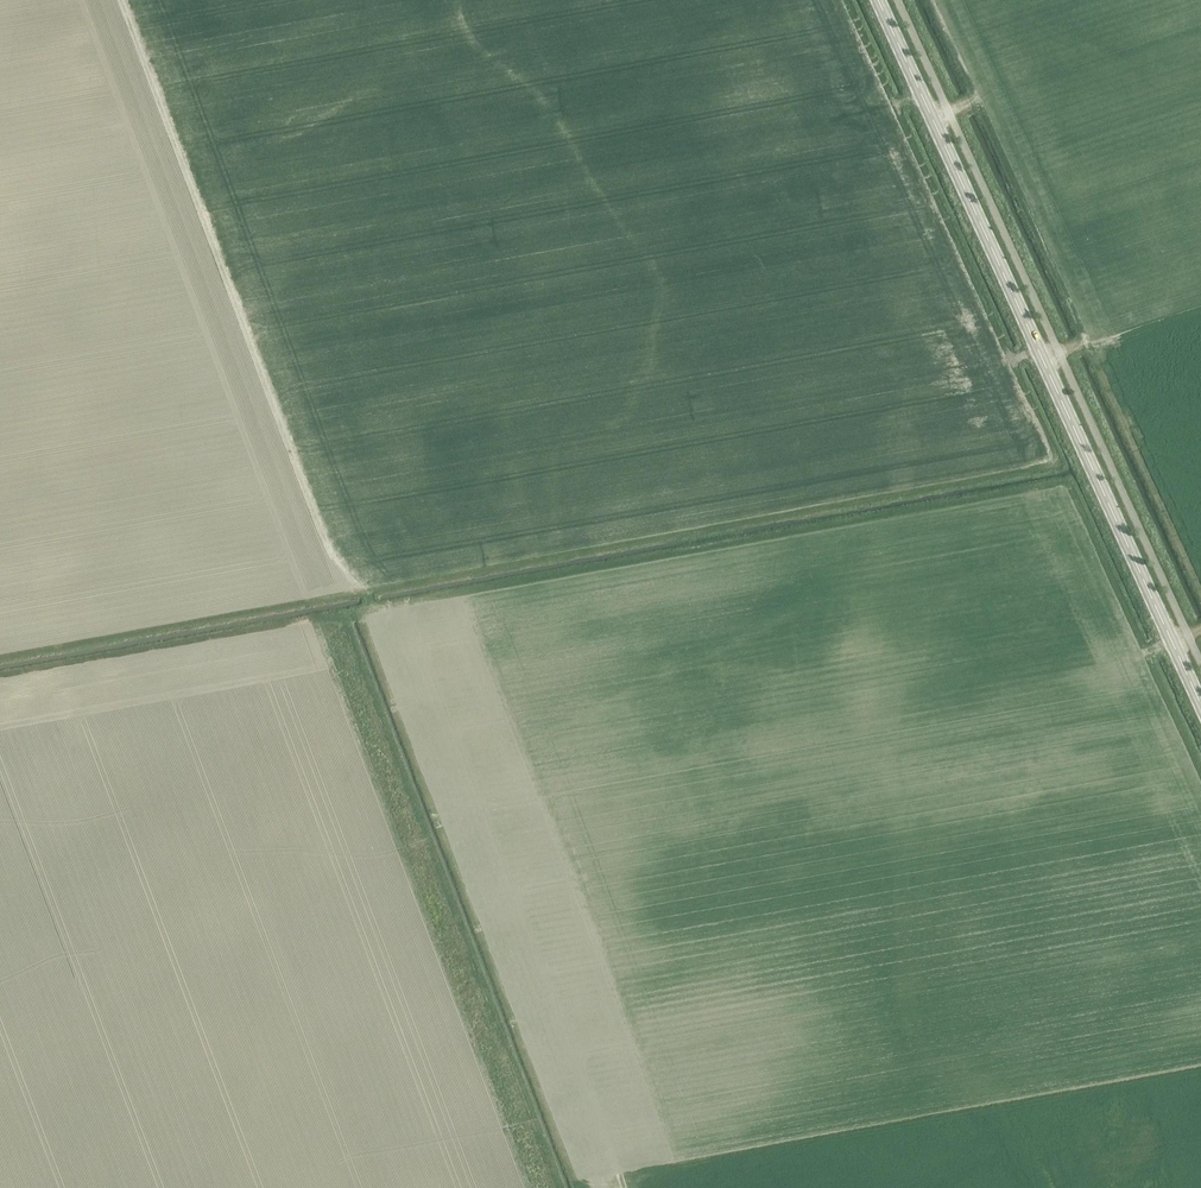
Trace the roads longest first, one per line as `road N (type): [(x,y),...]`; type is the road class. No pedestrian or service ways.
road 1 (secondary): [(879,0),(1200,705)]

